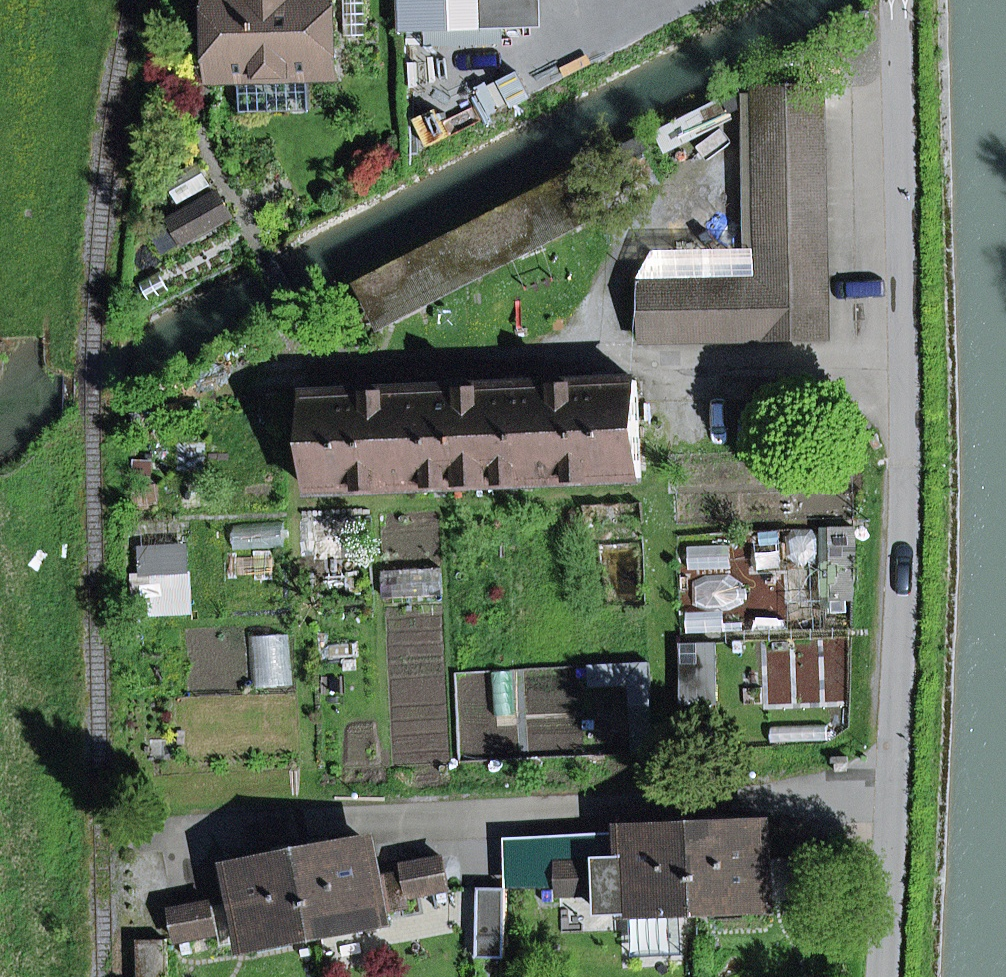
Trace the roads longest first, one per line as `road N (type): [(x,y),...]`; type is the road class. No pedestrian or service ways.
road 1 (residential): [(891,0),(896,800)]
road 2 (residential): [(139,831),(896,800)]
road 3 (residential): [(896,800),(885,976)]

